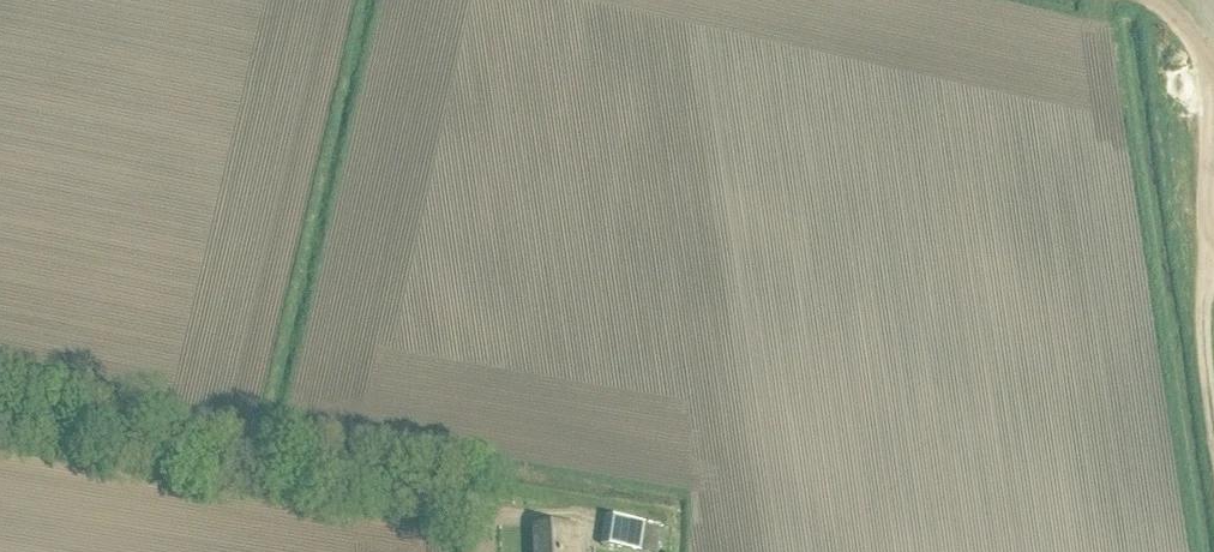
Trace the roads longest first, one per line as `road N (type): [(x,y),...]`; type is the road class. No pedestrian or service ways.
road 1 (track): [(0,425),(486,511)]
road 2 (track): [(1207,61),(1203,333),(1213,401)]

